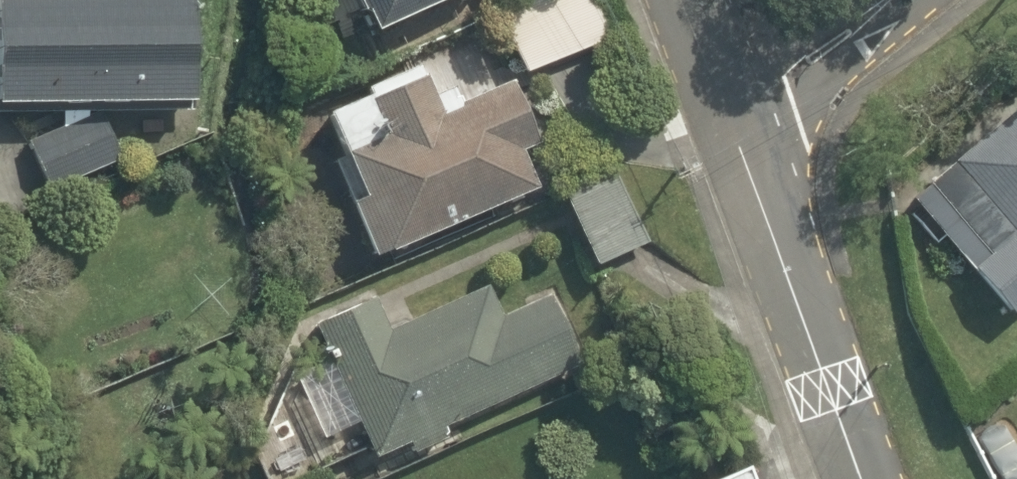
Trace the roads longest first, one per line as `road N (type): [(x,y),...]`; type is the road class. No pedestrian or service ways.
road 1 (residential): [(864,478),(717,104)]
road 2 (residential): [(717,104),(863,0)]

